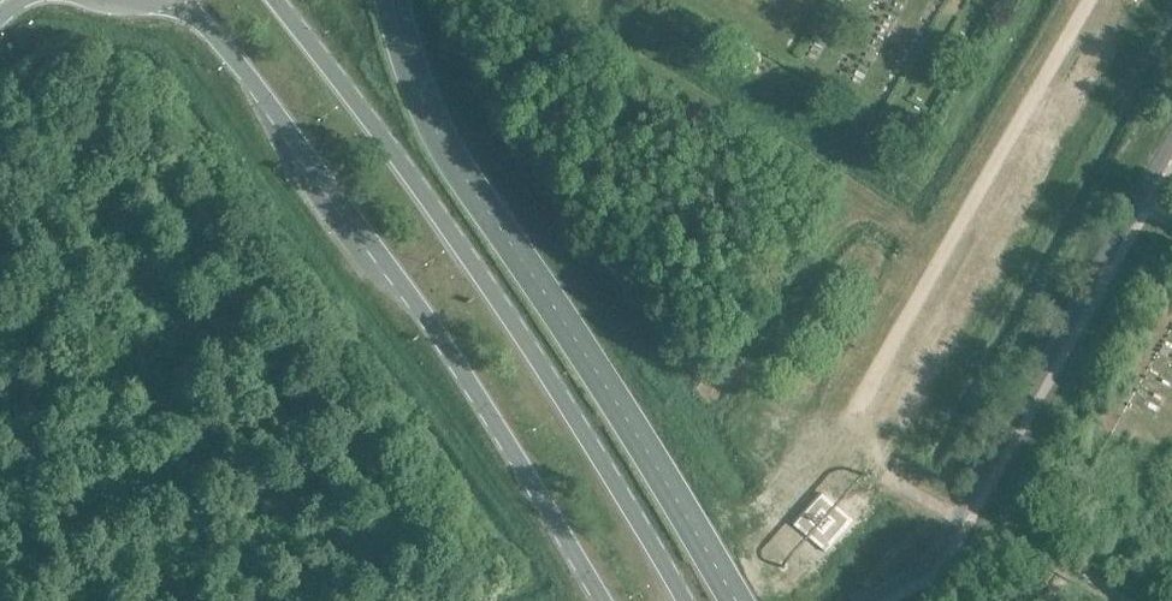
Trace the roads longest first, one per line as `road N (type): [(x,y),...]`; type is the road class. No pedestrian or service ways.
road 1 (secondary): [(167,0),(196,19),(244,72),(430,327),(601,600)]
road 2 (secondary): [(685,600),(522,334),(275,0)]

